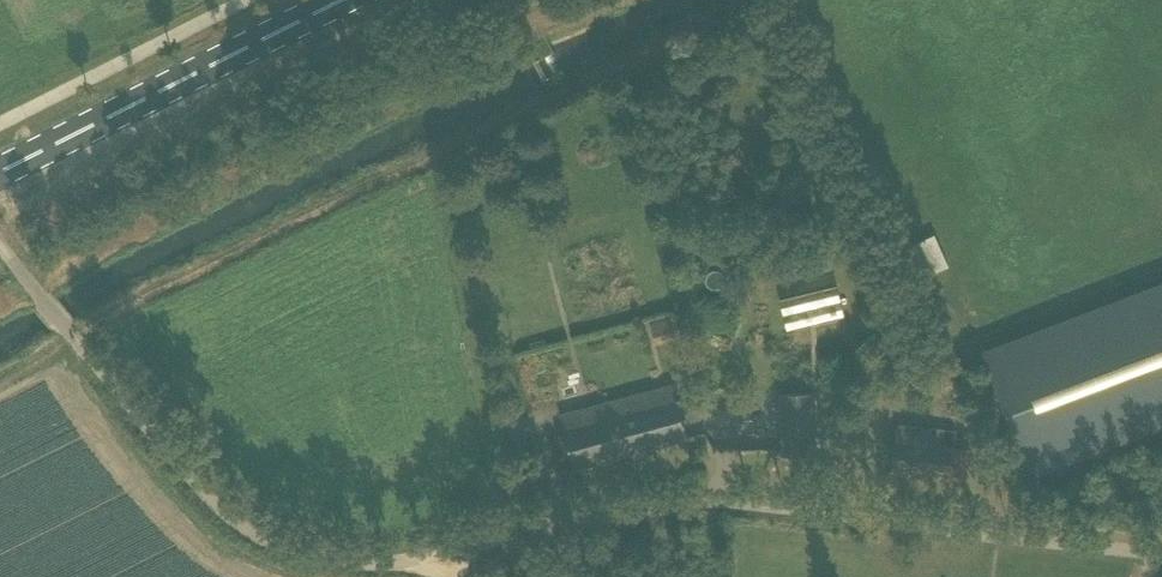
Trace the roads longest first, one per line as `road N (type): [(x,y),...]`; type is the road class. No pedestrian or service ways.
road 1 (unclassified): [(1161,560),(784,510),(613,519),(453,568)]
road 2 (unclassified): [(453,568),(358,565),(285,552),(199,483),(0,245)]
road 3 (primary): [(0,171),(342,0)]

